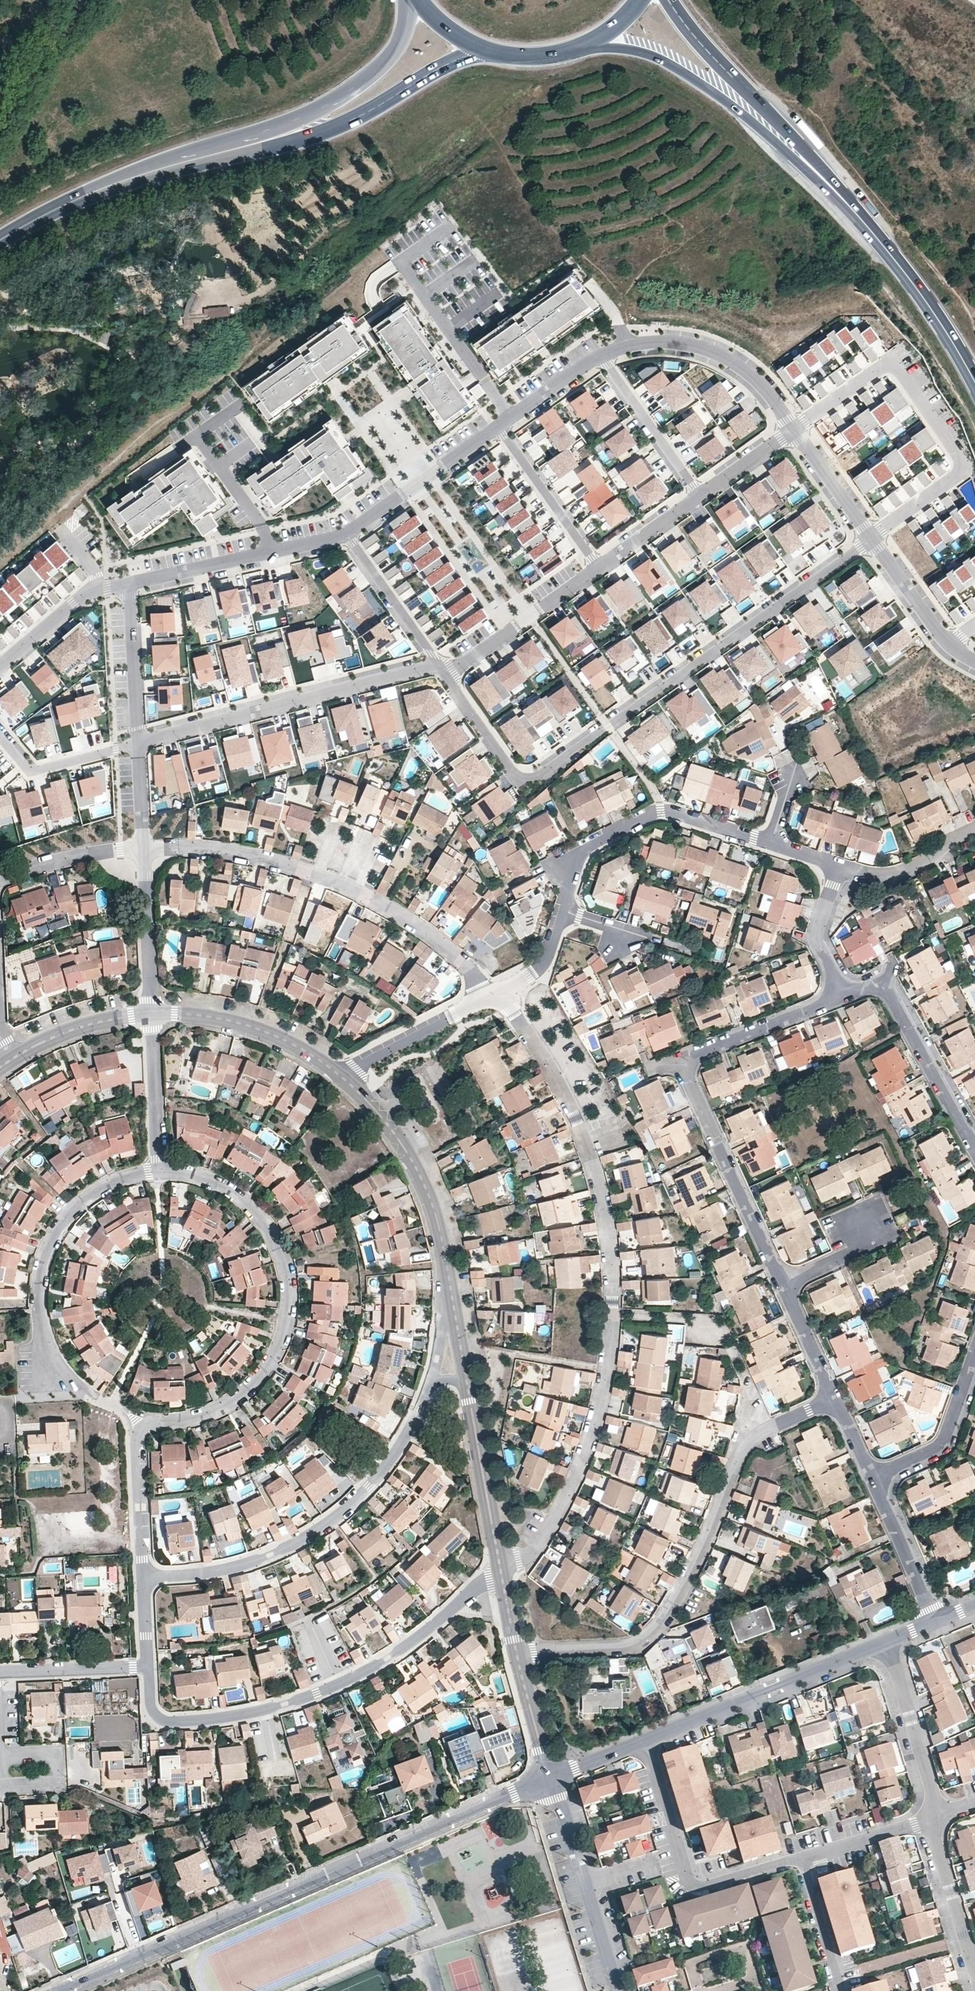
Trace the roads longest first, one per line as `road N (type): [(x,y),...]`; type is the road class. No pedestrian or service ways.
road 1 (residential): [(503,1578),(577,1473),(602,1387),(613,1303),(601,1202),(575,1118),(547,1062),(493,997)]
road 2 (residential): [(143,1580),(136,1432),(142,1422),(202,1417),(253,1387),(269,1369),(291,1303),(282,1254),(236,1195),(211,1180),(159,1171)]
road 3 (residential): [(443,670),(516,776),(541,776),(872,538)]
road 4 (residential): [(54,1990),(551,1780)]
road 5 (primary): [(20,230),(134,184),(317,136),(480,49)]
road 6 (primary): [(411,0),(389,59),(299,122),(100,181),(20,230)]
road 7 (residential): [(835,1400),(746,1445),(672,1610),(641,1640),(516,1652)]
road 8 (track): [(0,561),(347,285)]
road 9 (residential): [(840,998),(687,1066),(781,1283)]
road 10 (residential): [(493,997),(462,959),(371,898),(296,870),(143,849)]
road 11 (residential): [(157,1718),(267,1711),(318,1693),(388,1658),(503,1578)]
road 12 (residential): [(143,1580),(271,1555),(332,1520),(384,1470),(433,1382)]
road 13 (residential): [(872,538),(961,466),(897,368),(875,368),(793,431)]
road 14 (primary): [(595,41),(635,47),(689,73),(862,220)]
road 15 (residential): [(138,743),(443,670)]
road 16 (residential): [(159,1171),(100,1191),(48,1252),(40,1301),(47,1345),(61,1375),(94,1398)]
road 17 (primary): [(862,220),(670,0)]
road 18 (residential): [(645,1741),(889,1644)]
road 19 (residential): [(562,909),(579,854),(661,811),(768,845)]
road 20 (residential): [(645,1741),(695,1882),(797,1856)]
road 21 (track): [(974,324),(831,131)]
road 22 (residential): [(339,1073),(406,1150),(429,1198),(450,1279)]
road 23 (residential): [(598,355),(655,342),(721,354),(756,375),(793,431)]
road 24 (residential): [(974,1148),(883,990),(840,998)]
road 25 (residential): [(128,584),(344,534)]
road 26 (residential): [(615,1990),(551,1780)]
road 27 (primary): [(862,220),(947,334),(974,387)]
road 28 (residential): [(151,1014),(254,1027),(339,1073)]
road 29 (residential): [(467,1384),(503,1578)]
road 30 (residential): [(344,534),(498,424)]
road 31 (residential): [(443,670),(599,566)]
road 32 (residential): [(889,1644),(934,1818)]
road 33 (residential): [(599,566),(498,424)]
road 34 (residential): [(598,355),(700,496)]
road 35 (residential): [(870,1473),(933,1450),(974,1352)]
road 36 (residential): [(339,1073),(493,997)]
road 37 (residential): [(344,534),(443,670)]
road 38 (residential): [(143,849),(151,1014)]
road 39 (residential): [(870,1473),(932,1624)]
road 40 (residential): [(872,538),(947,643),(974,662)]
road 41 (residential): [(128,584),(138,743)]
road 42 (residential): [(0,735),(28,771),(138,743)]
road 43 (residential): [(151,1014),(159,1171)]
road 44 (residential): [(0,665),(85,595),(128,584)]
road 45 (residential): [(934,1818),(972,1964)]
road 46 (residential): [(10,1061),(82,1028),(151,1014)]
road 47 (residential): [(0,1672),(148,1667)]
road 48 (residential): [(840,867),(886,875),(920,866),(974,831)]
road 49 (residential): [(0,873),(143,849)]
road 50 (residential): [(797,1856),(934,1818)]
road 51 (residential): [(797,1856),(840,1990)]
road 52 (residential): [(840,867),(818,937),(840,998)]
road 53 (residential): [(793,431),(872,538)]
road 54 (residential): [(516,1652),(551,1780)]
road 55 (residential): [(781,1283),(835,1400)]
road 56 (residential): [(599,566),(700,496)]
road 57 (residential): [(781,1283),(871,1245),(861,1222)]
road 58 (residential): [(498,424),(598,355)]

